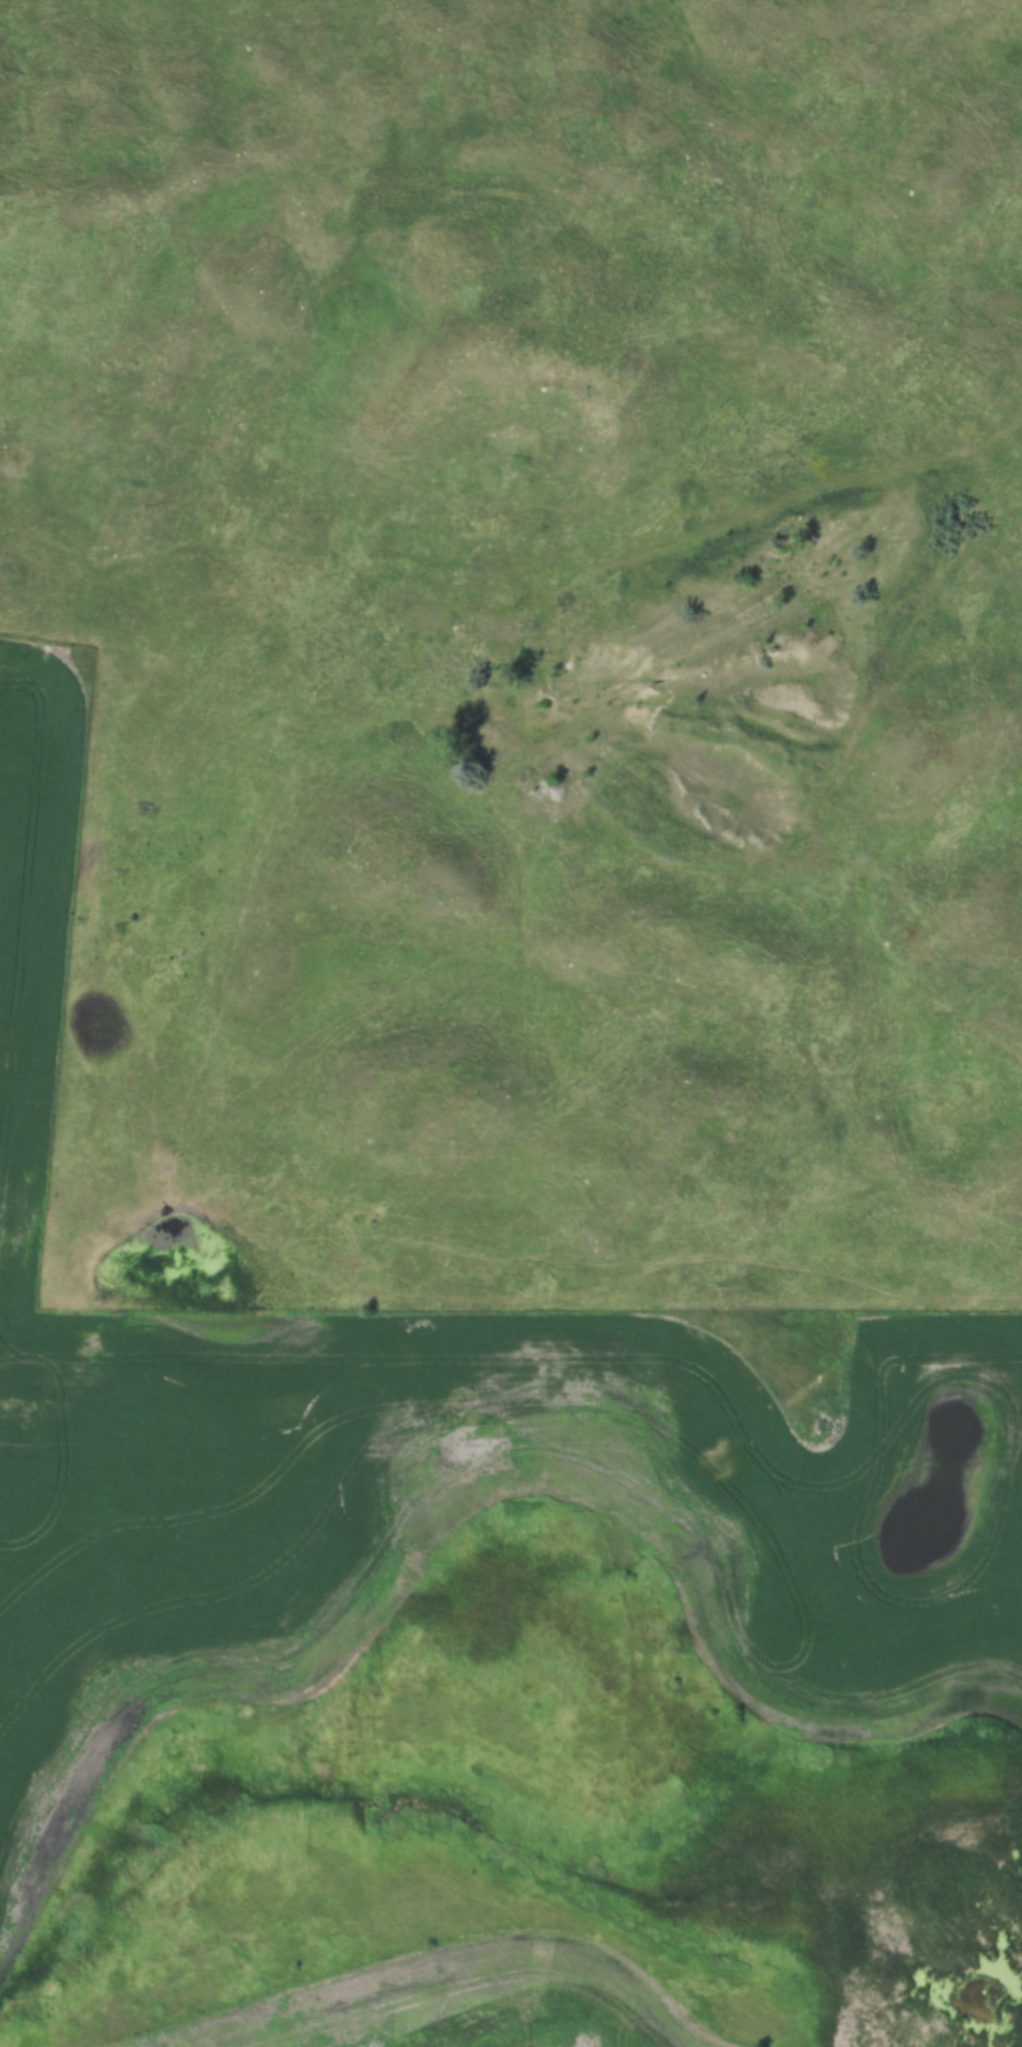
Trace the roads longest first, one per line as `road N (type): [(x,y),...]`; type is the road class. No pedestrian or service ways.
road 1 (track): [(420,2046),(408,1359),(377,1320),(69,1323),(45,1290),(108,701),(167,659),(264,693),(448,719)]

